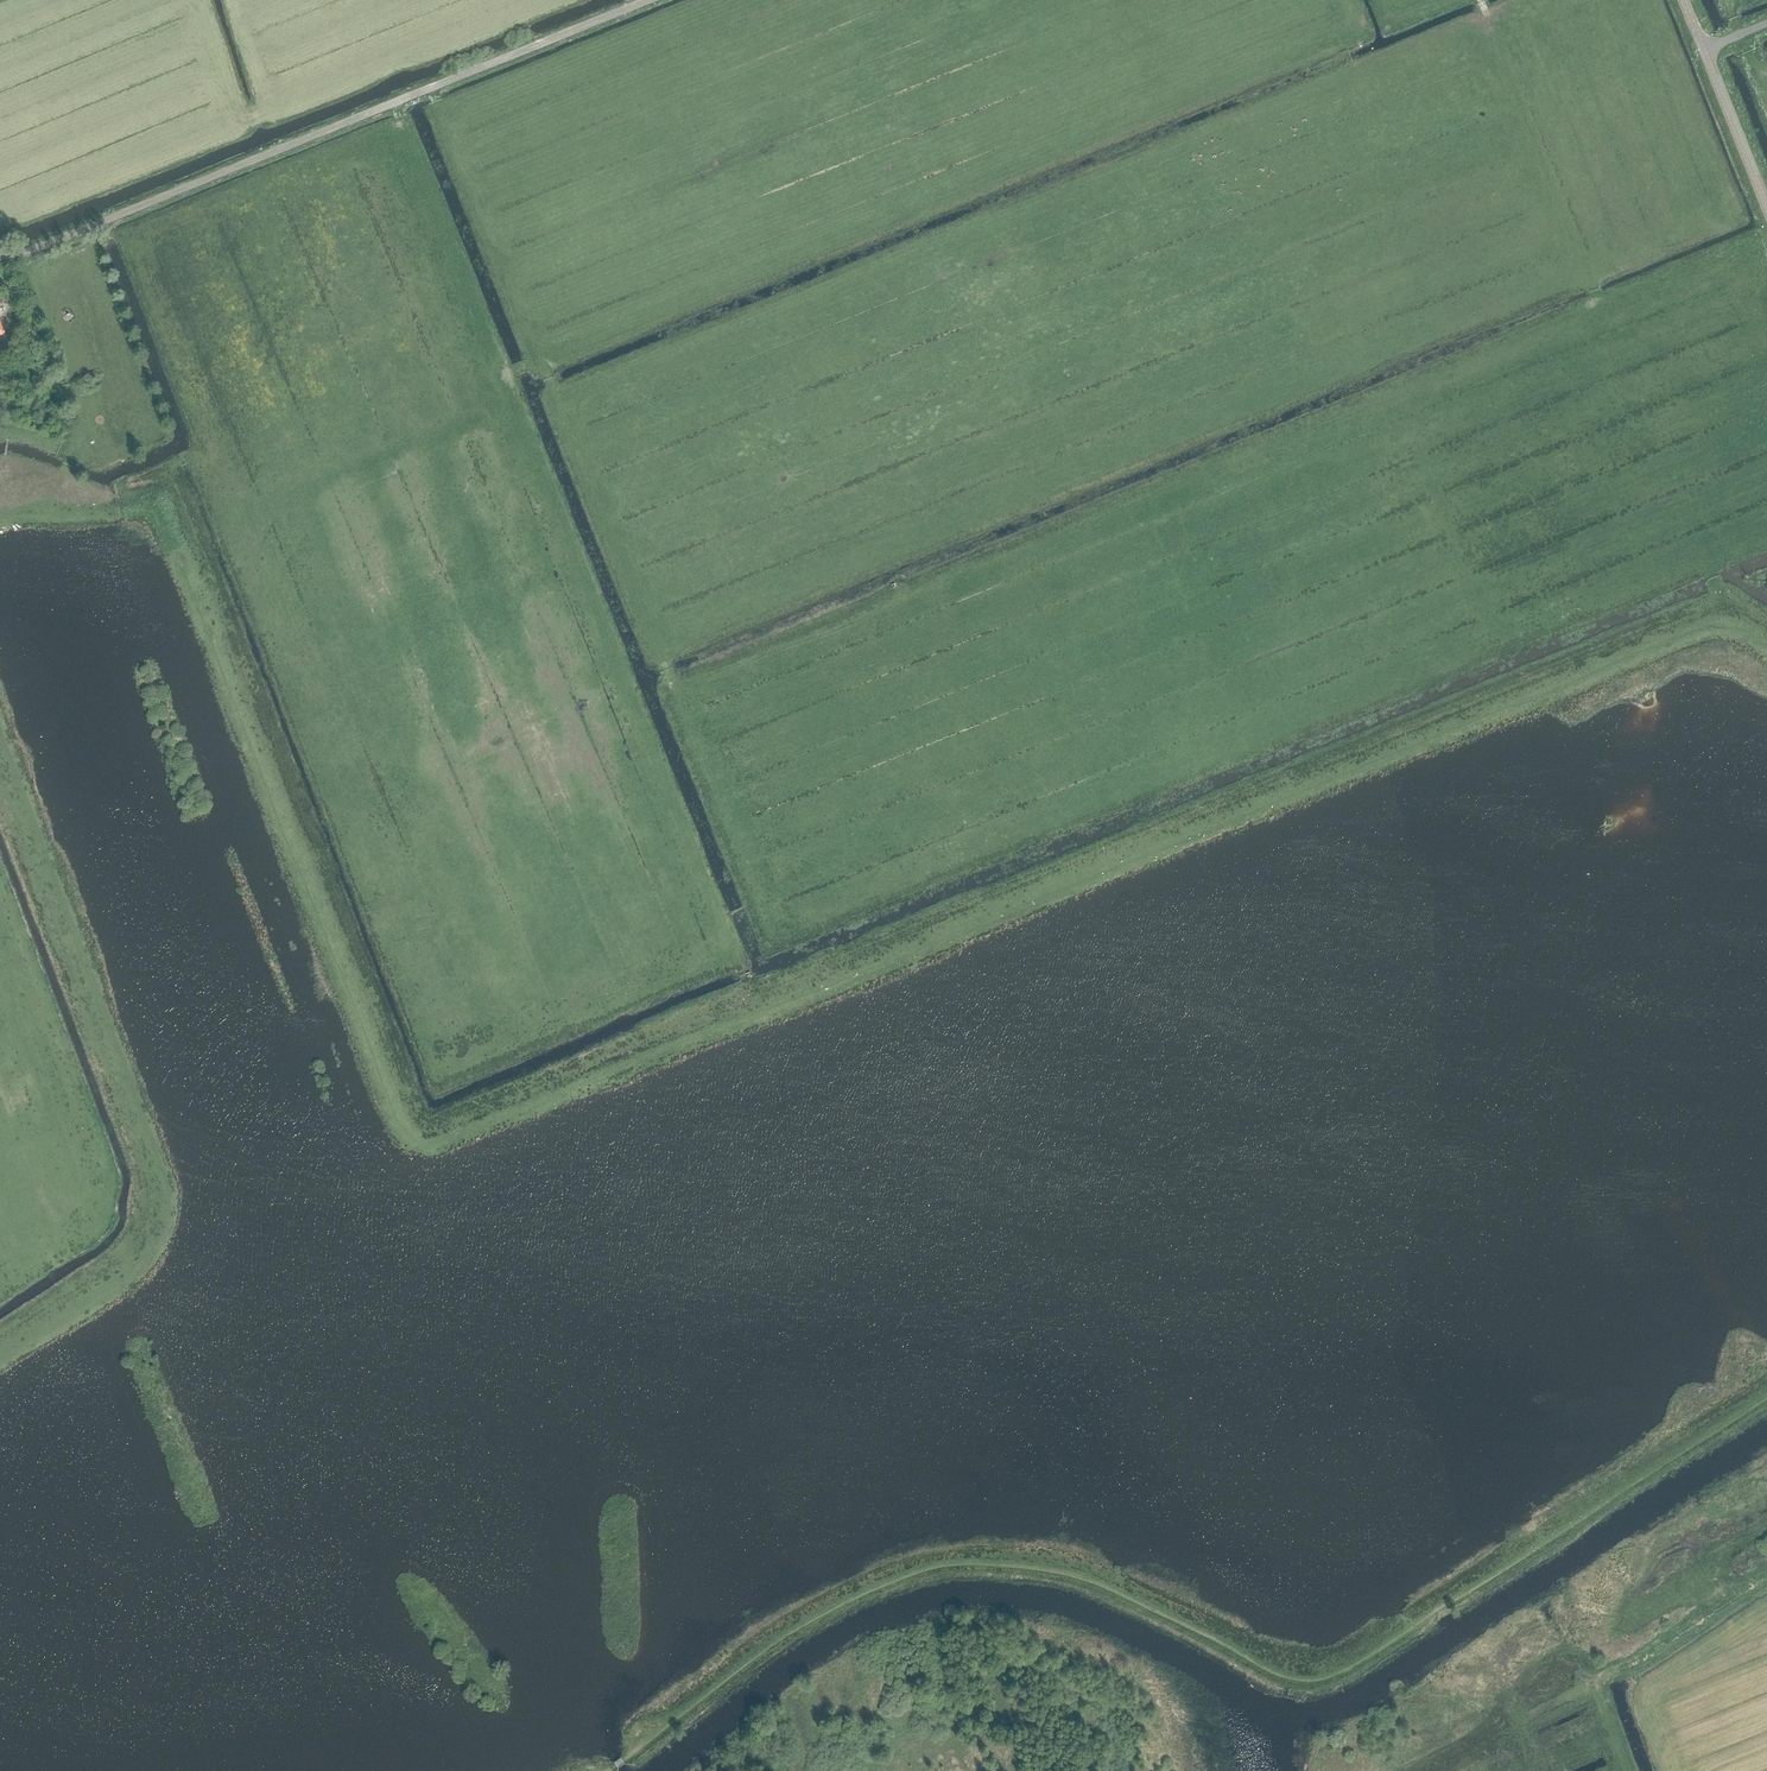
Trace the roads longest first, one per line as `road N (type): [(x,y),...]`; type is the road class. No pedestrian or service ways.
road 1 (track): [(648,0),(0,258)]
road 2 (tertiary): [(1766,208),(1702,49)]

